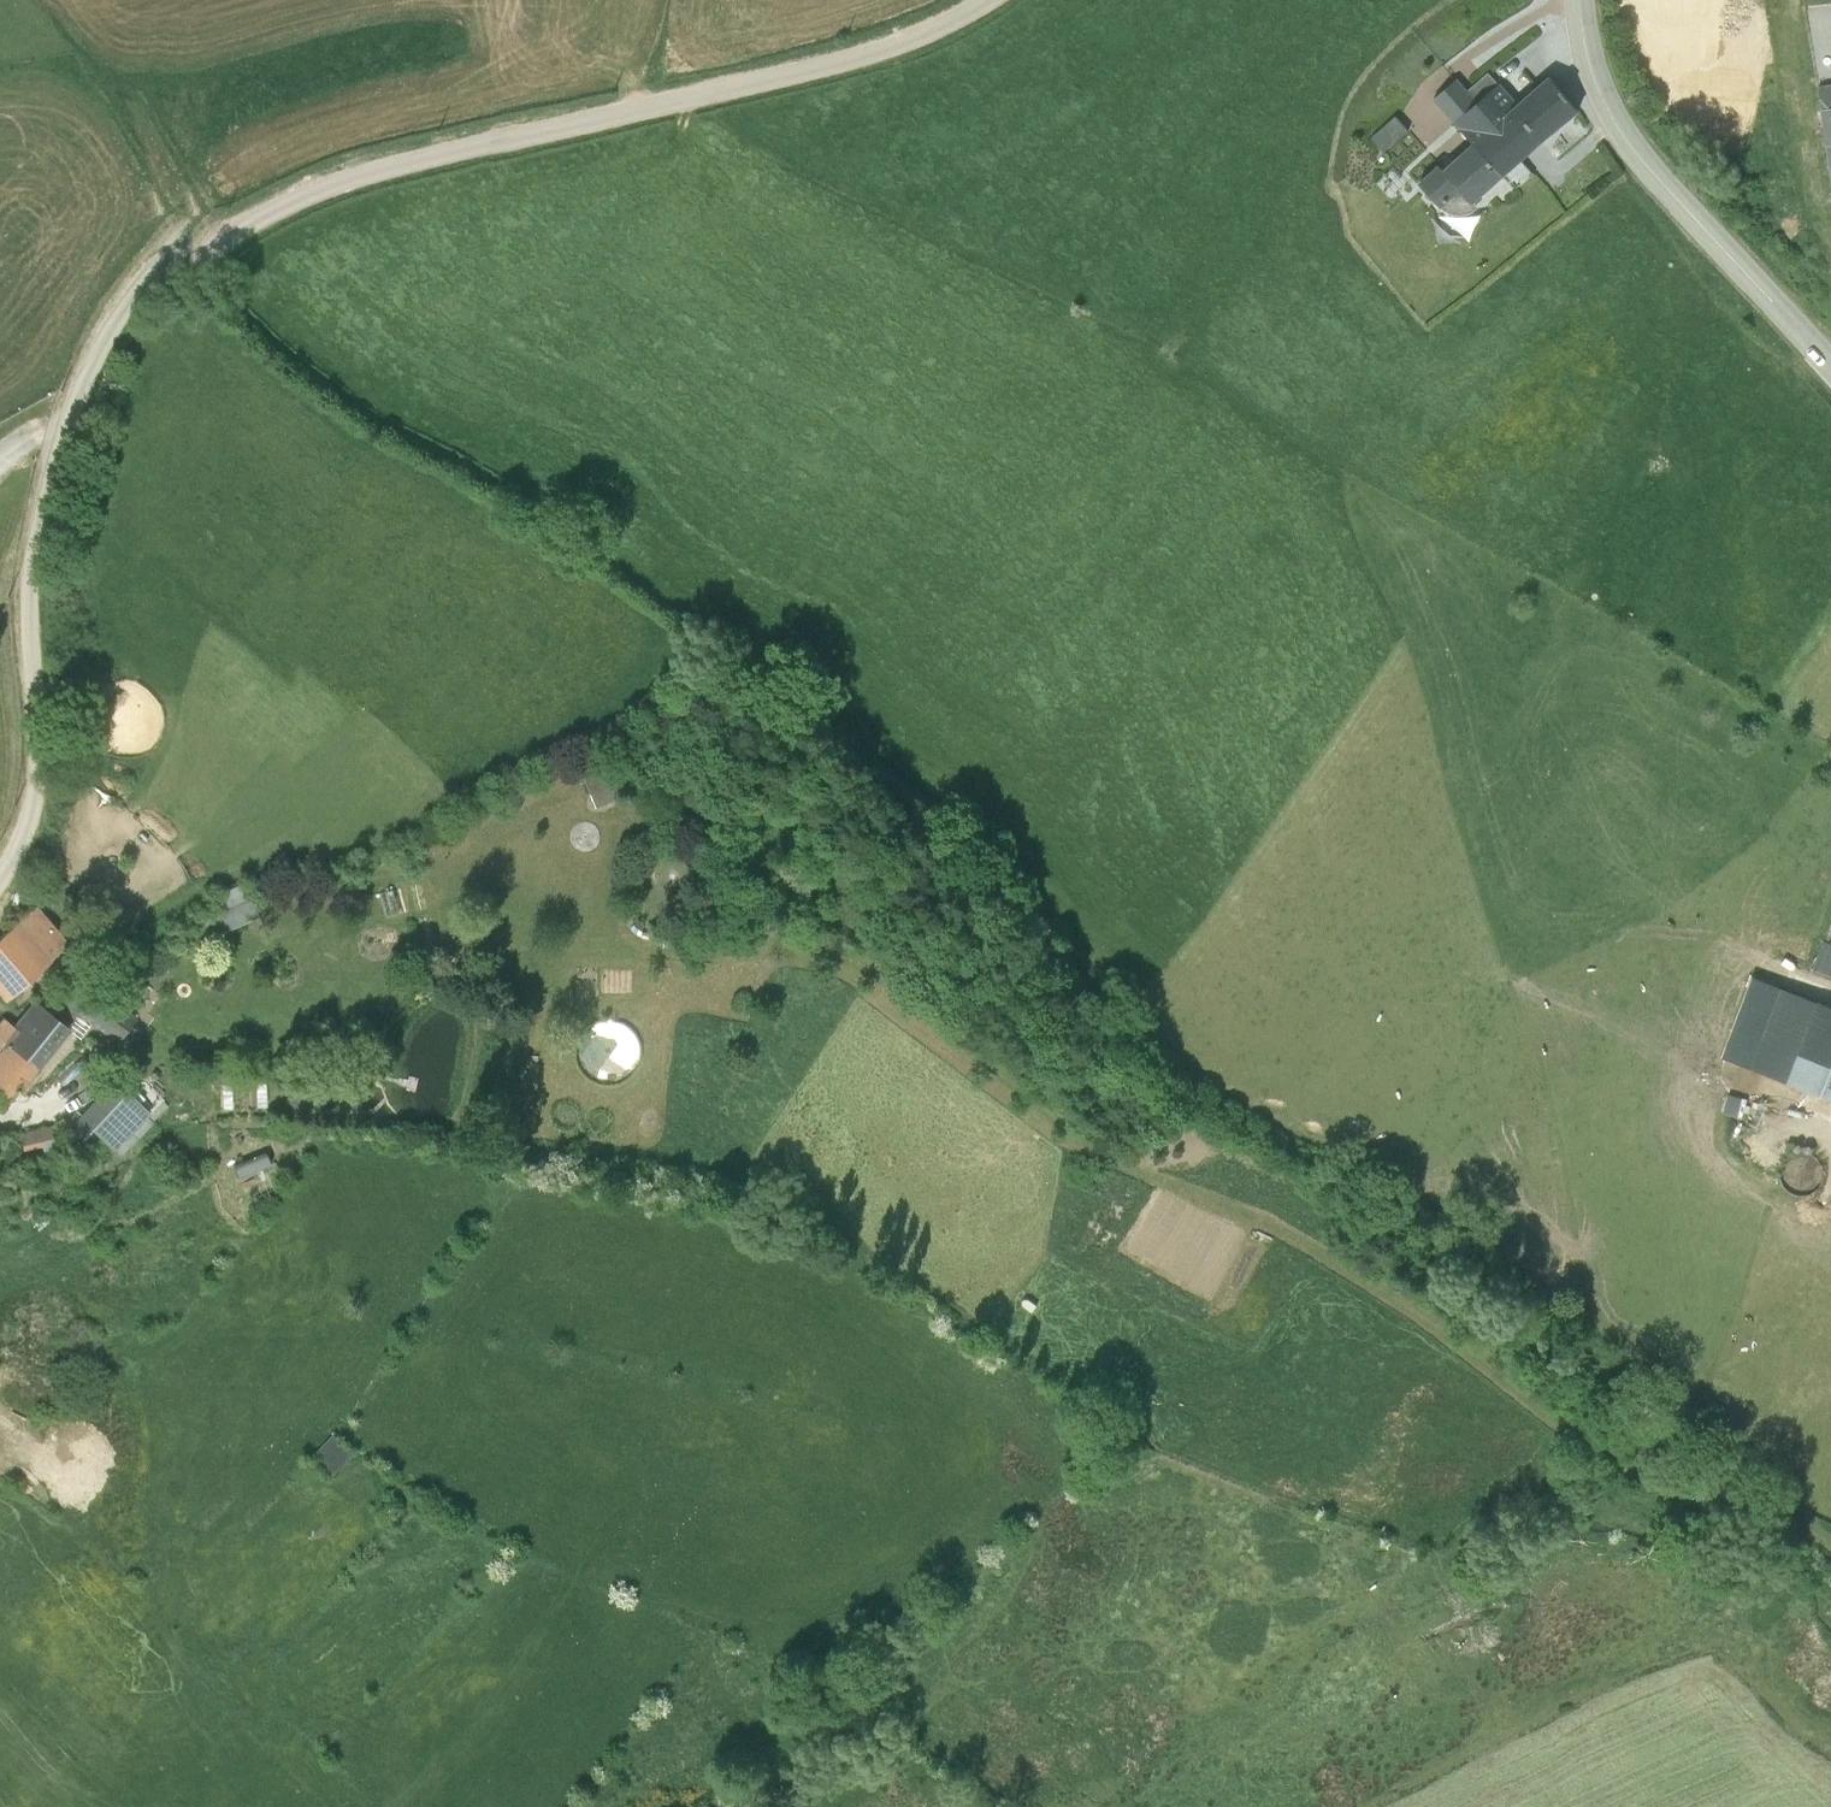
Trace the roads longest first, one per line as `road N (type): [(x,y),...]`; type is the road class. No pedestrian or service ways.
road 1 (unclassified): [(998,0),(902,50),(820,76),(293,204),(221,244),(179,282),(121,354),(55,536),(45,623),(53,826),(40,866),(0,924)]
road 2 (tertiary): [(1574,0),(1593,102),(1610,142),(1830,387)]
road 3 (track): [(1695,1484),(1830,1587)]

